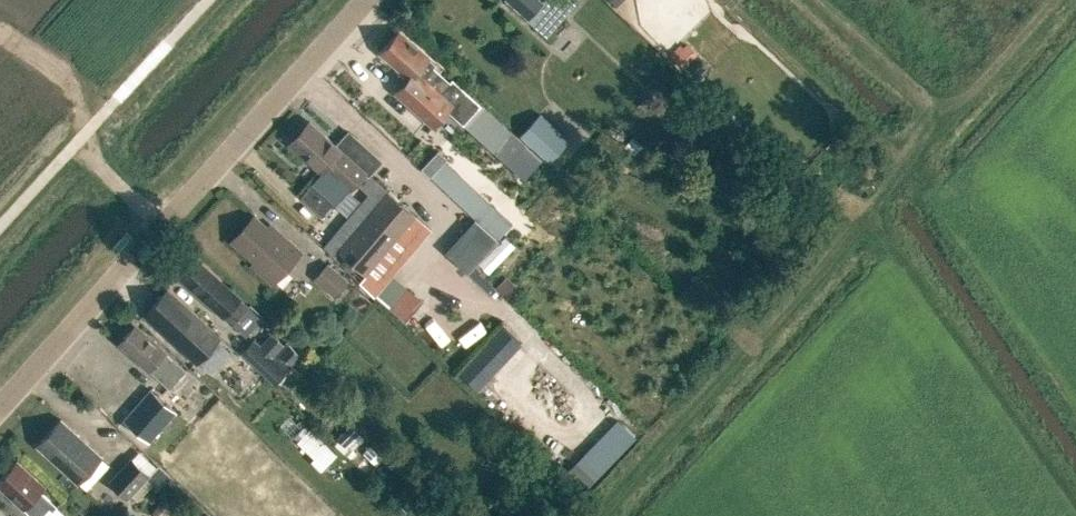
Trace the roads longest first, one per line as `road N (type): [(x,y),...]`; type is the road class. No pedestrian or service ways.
road 1 (track): [(1057,0),(591,515)]
road 2 (unclassified): [(0,406),(367,0)]
road 3 (track): [(826,0),(952,116)]

